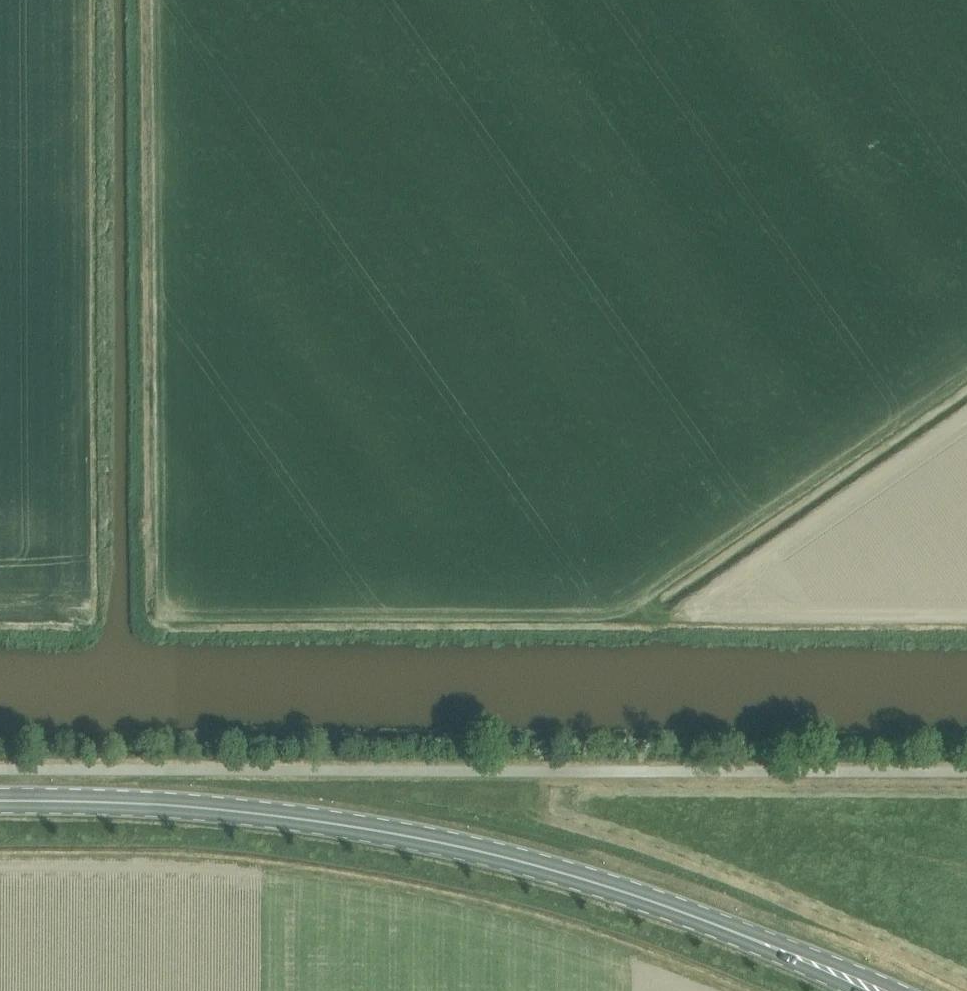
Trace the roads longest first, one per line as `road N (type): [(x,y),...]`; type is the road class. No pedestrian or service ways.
road 1 (secondary): [(762,943),(582,879),(422,839),(210,809),(0,801)]
road 2 (secondary): [(899,990),(778,941),(762,943)]

